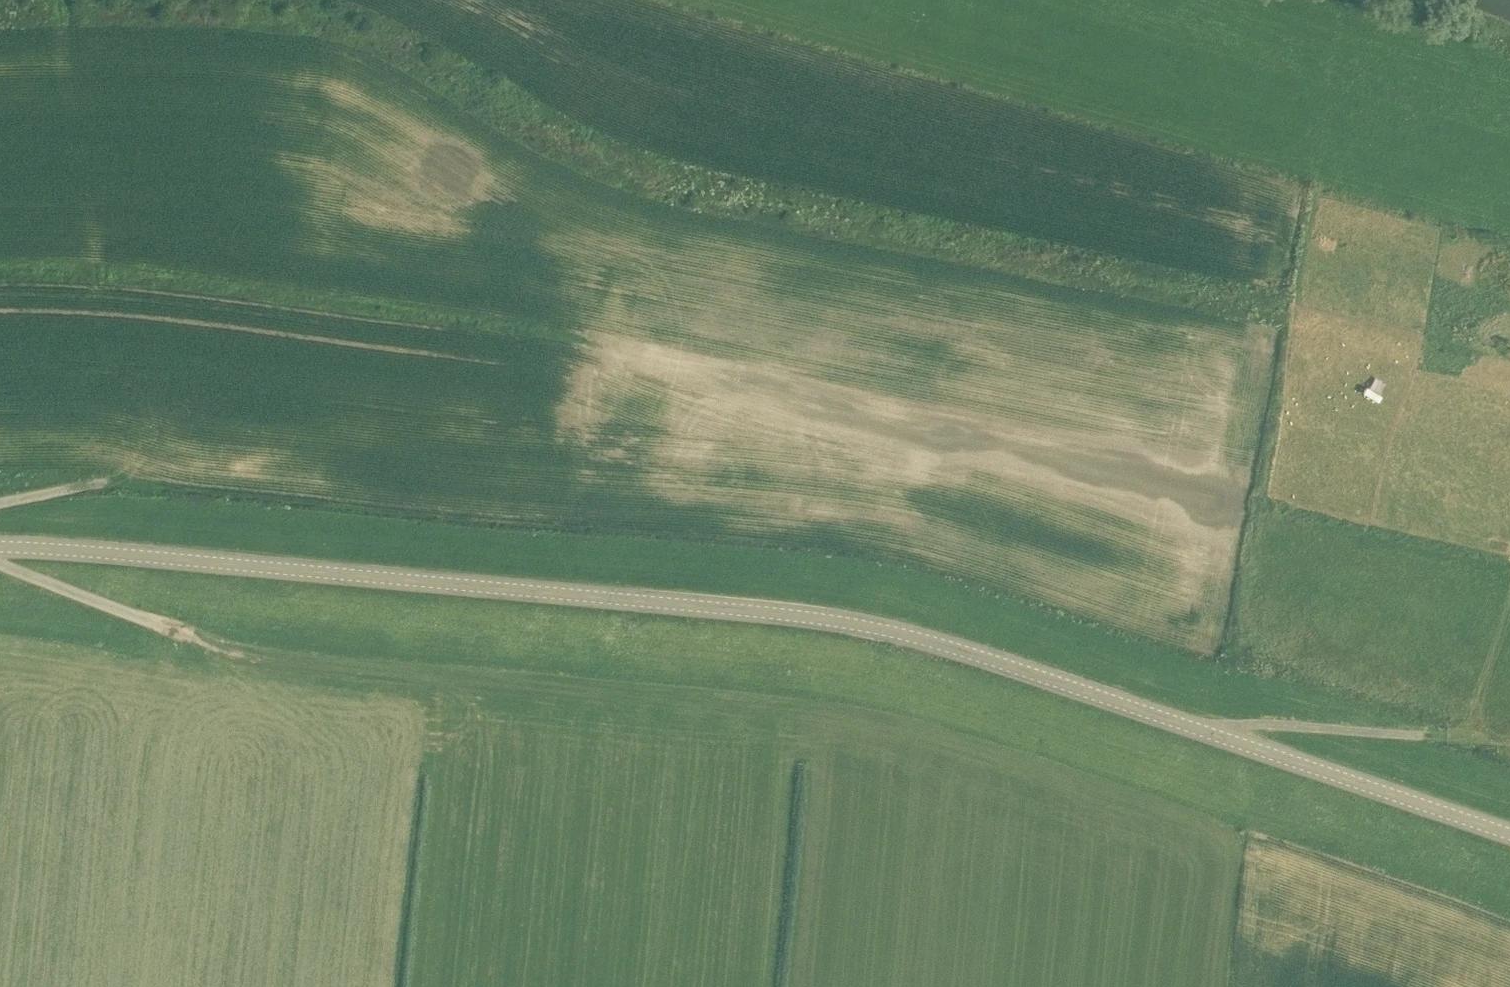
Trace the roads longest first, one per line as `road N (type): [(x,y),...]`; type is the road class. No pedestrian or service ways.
road 1 (tertiary): [(1509,835),(899,634),(722,609),(0,548)]

